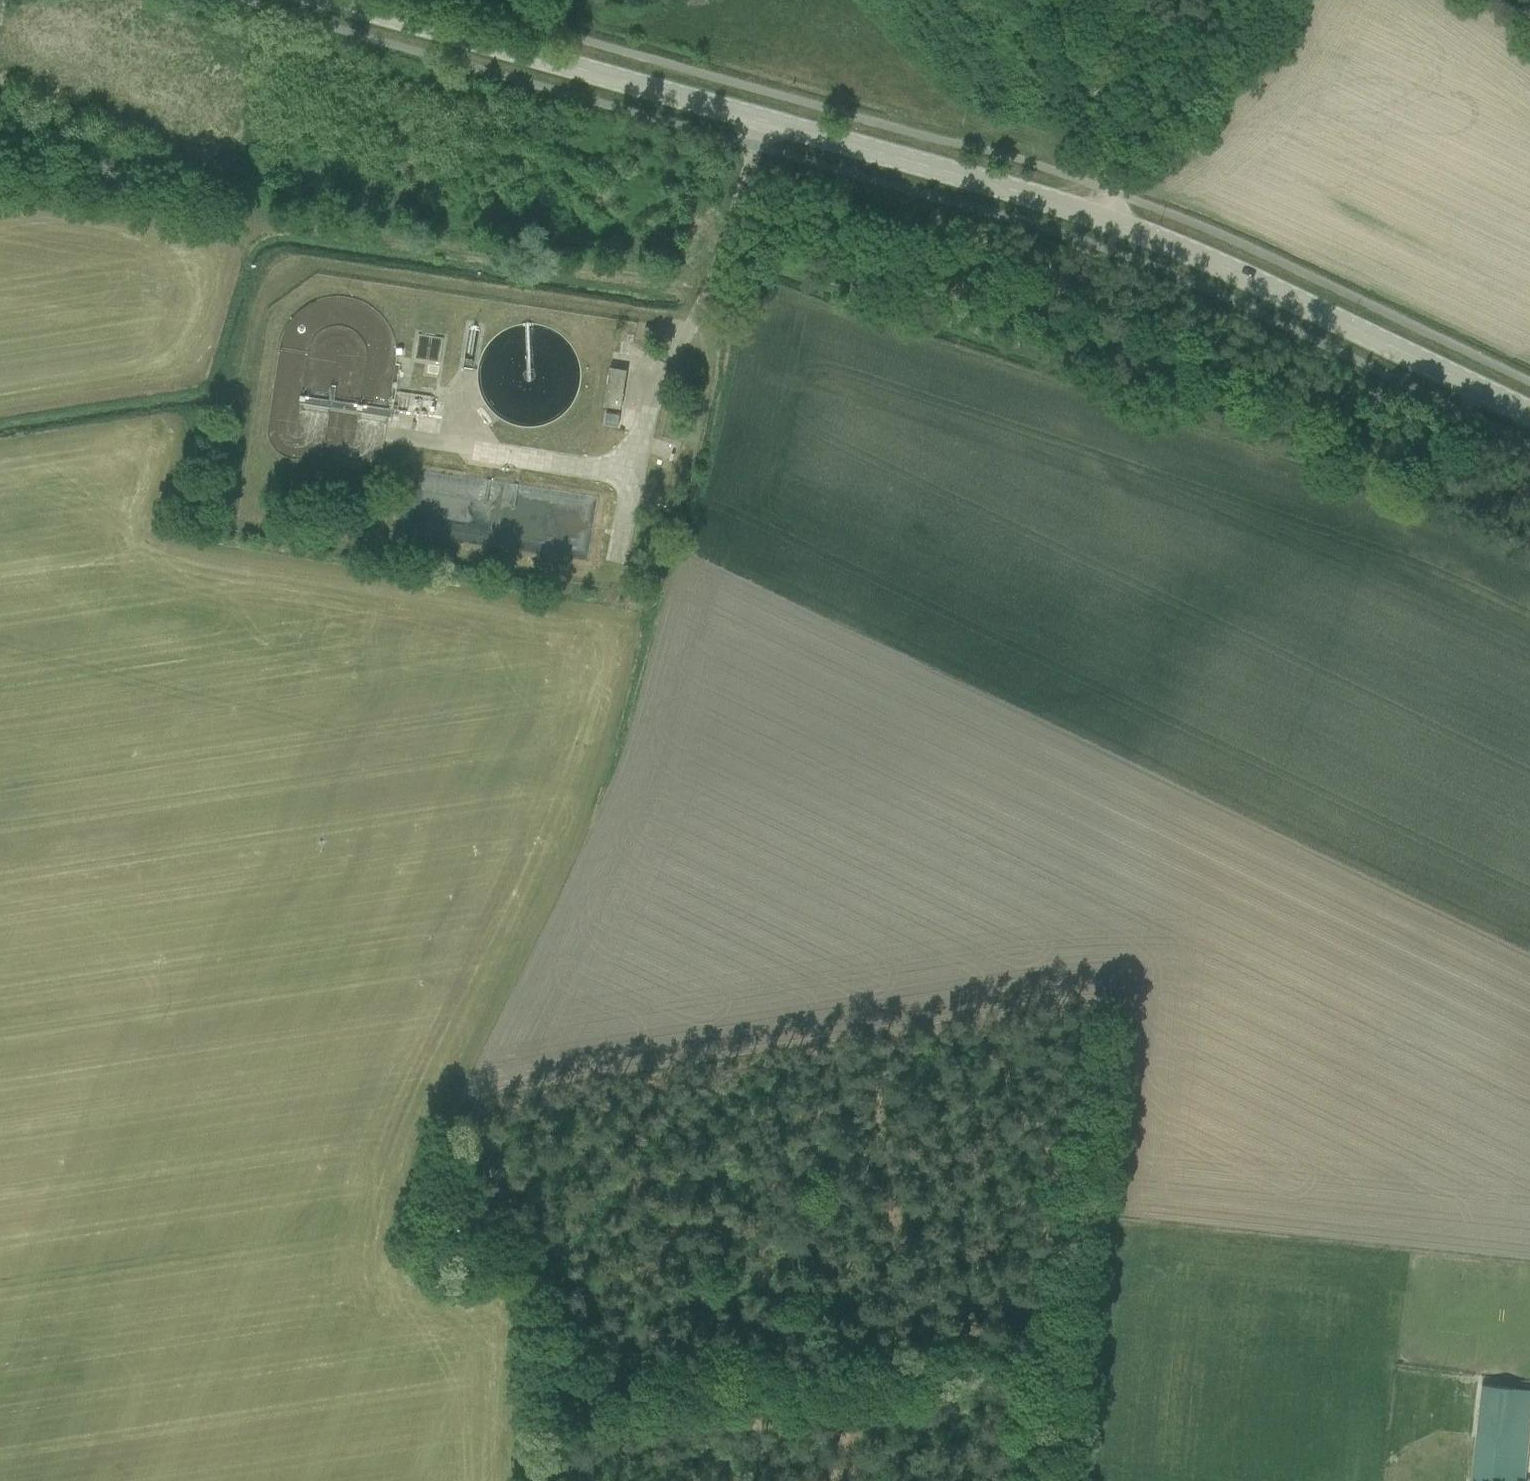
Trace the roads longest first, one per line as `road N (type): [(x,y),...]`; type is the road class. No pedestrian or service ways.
road 1 (secondary): [(1114,222),(336,0)]
road 2 (secondary): [(1529,412),(1114,222)]
road 3 (track): [(1123,184),(997,0)]

